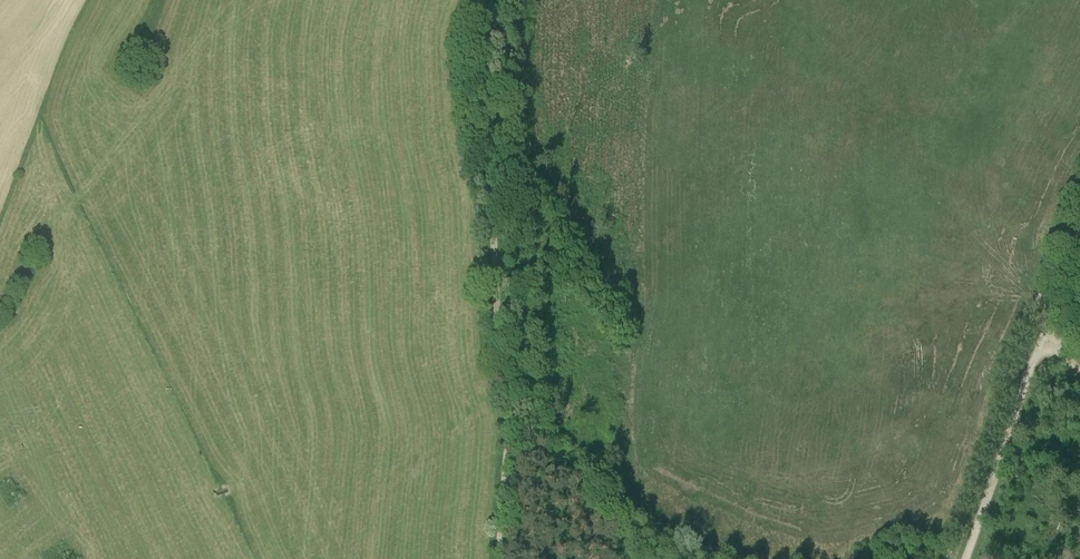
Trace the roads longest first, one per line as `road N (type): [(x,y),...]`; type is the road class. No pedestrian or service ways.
road 1 (track): [(495,558),(508,370),(485,0)]

